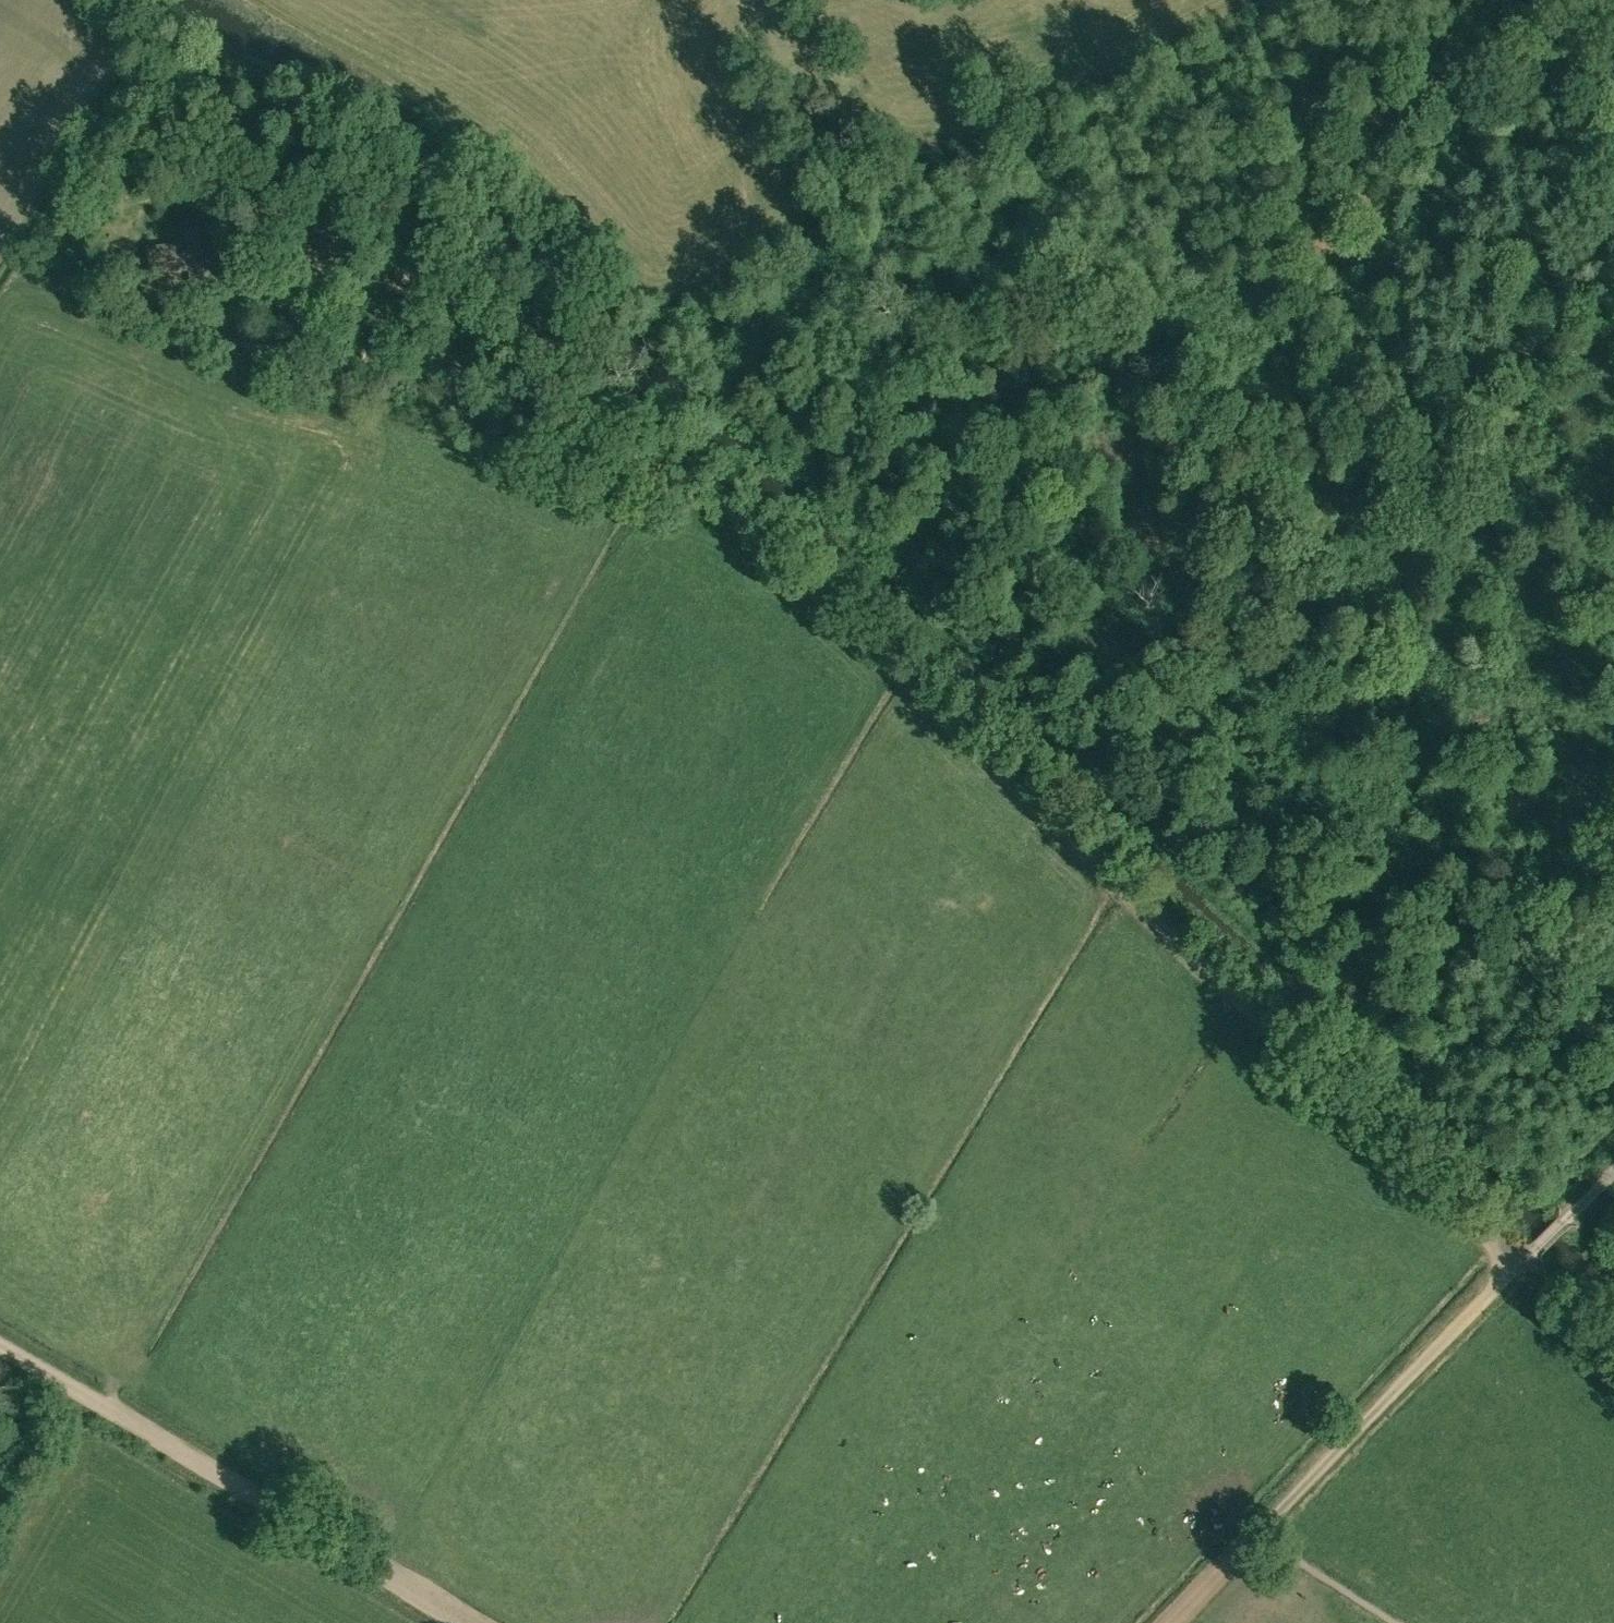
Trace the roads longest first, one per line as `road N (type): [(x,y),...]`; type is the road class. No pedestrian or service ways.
road 1 (track): [(1172,1622),(1613,1172)]
road 2 (track): [(452,1622),(0,1350)]

